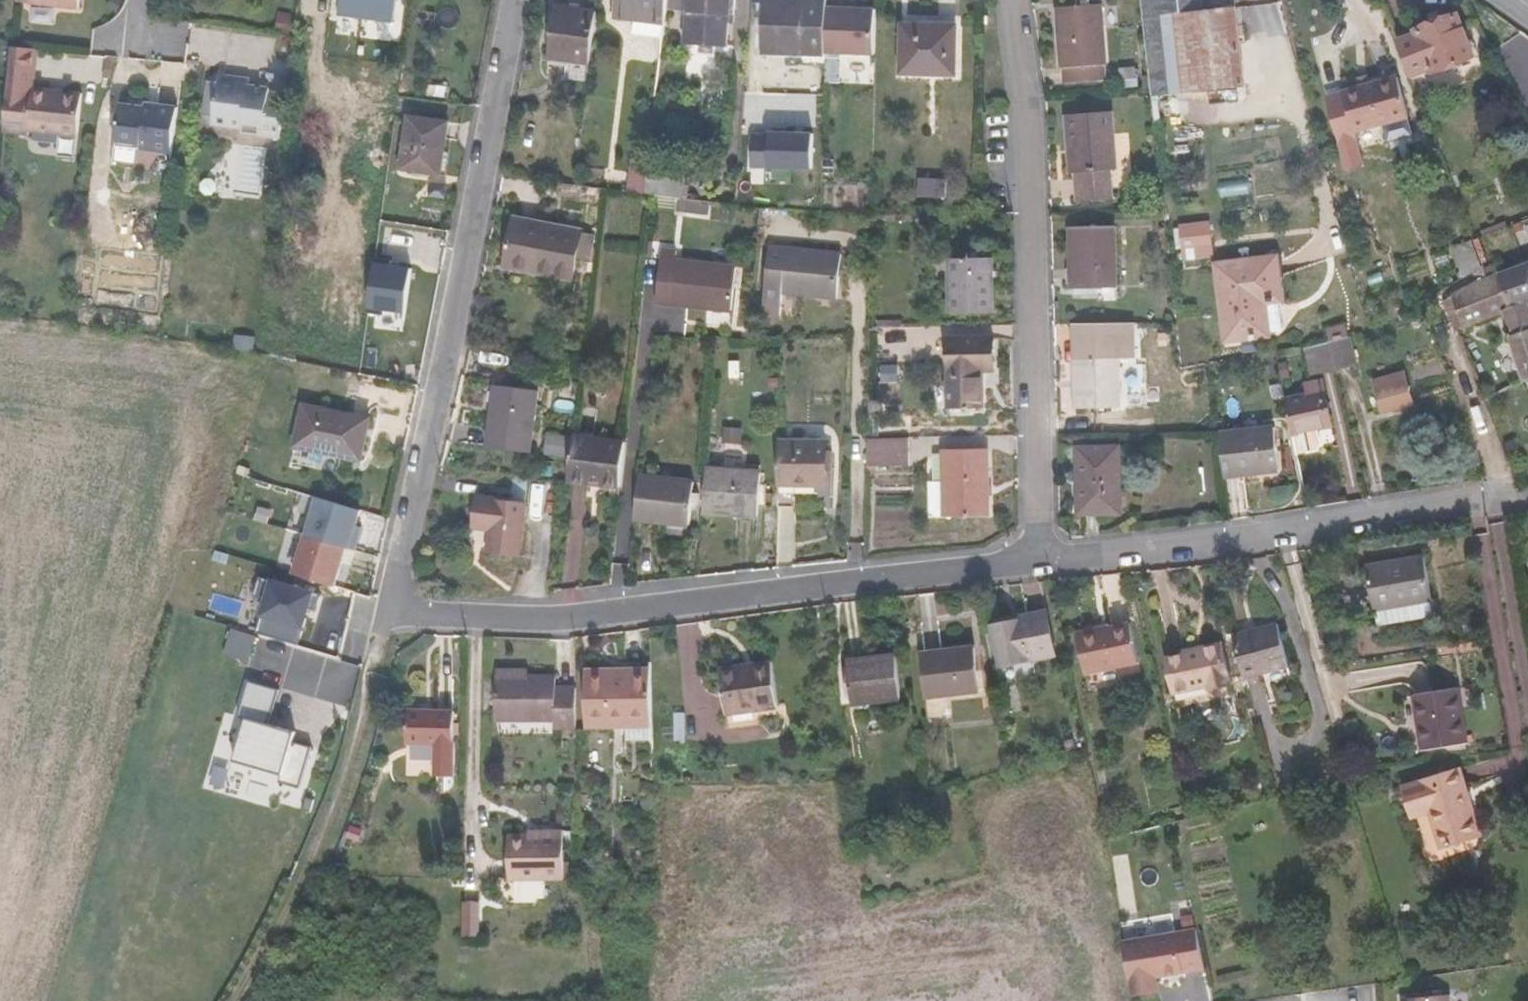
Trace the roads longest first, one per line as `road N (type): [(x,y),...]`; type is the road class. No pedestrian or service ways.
road 1 (residential): [(513,0),(392,577),(397,602),(422,617),(530,622),(1037,560)]
road 2 (residential): [(1015,0),(1037,560)]
road 3 (residential): [(1037,560),(1279,537),(1527,495)]
road 4 (track): [(397,602),(374,638),(311,851),(228,1000)]

